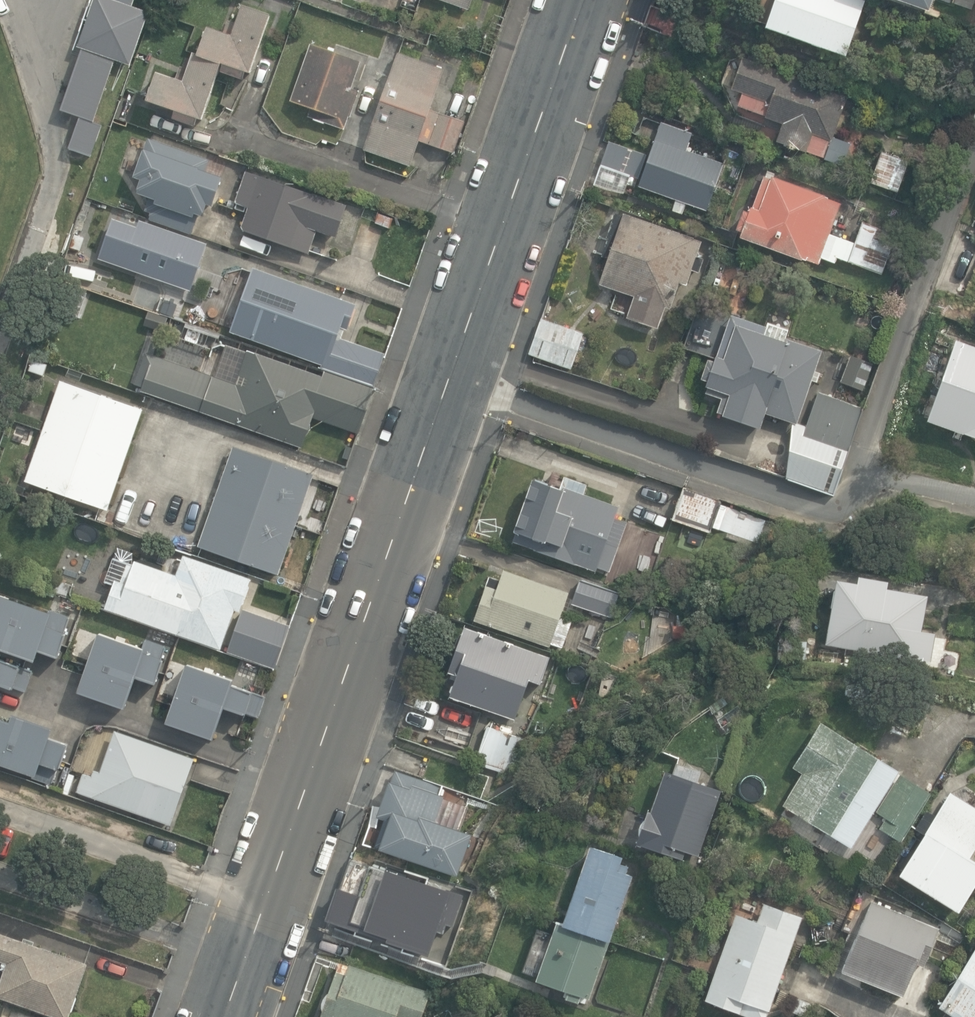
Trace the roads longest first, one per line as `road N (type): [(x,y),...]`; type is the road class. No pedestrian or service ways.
road 1 (residential): [(962,168),(845,506),(818,509),(449,380)]
road 2 (tertiary): [(225,1016),(449,380)]
road 3 (tertiary): [(449,380),(583,0)]

